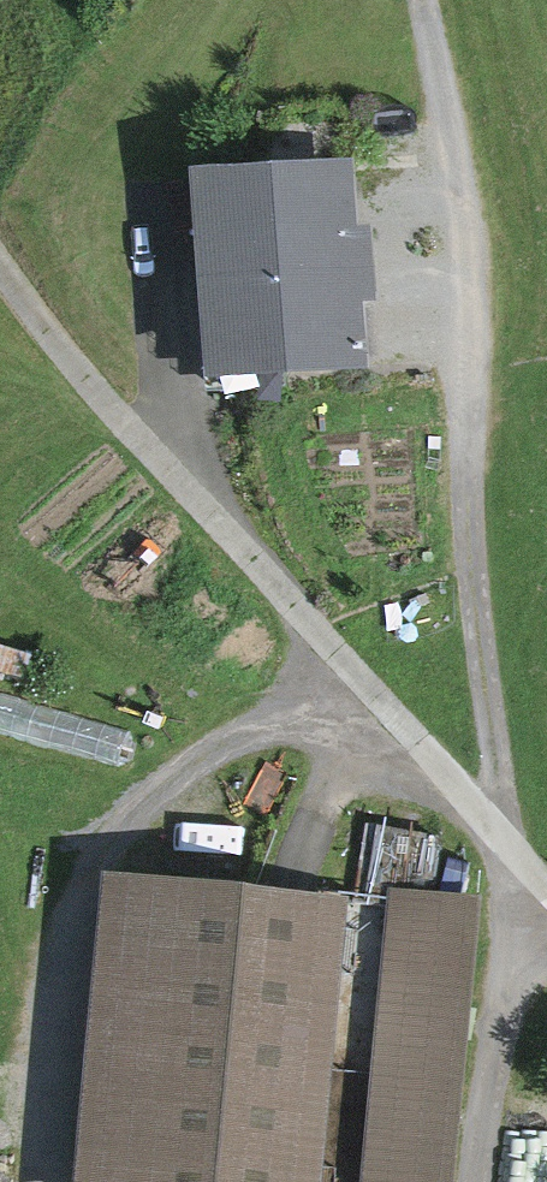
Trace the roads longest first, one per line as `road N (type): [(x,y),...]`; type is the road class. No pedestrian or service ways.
road 1 (track): [(474,1181),(508,840),(474,565),(469,284),(457,172),(424,0)]
road 2 (track): [(0,251),(177,476),(546,878)]

